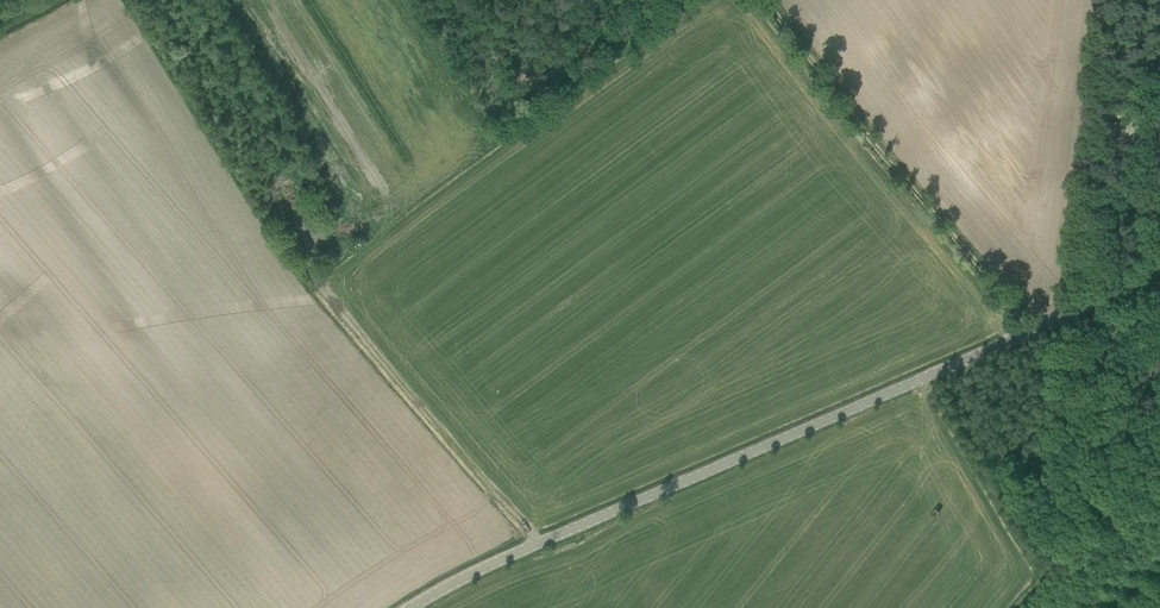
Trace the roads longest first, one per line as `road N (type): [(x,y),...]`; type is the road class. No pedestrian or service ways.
road 1 (unclassified): [(408,607),(479,568),(1159,266)]
road 2 (track): [(538,543),(318,285),(309,249)]

